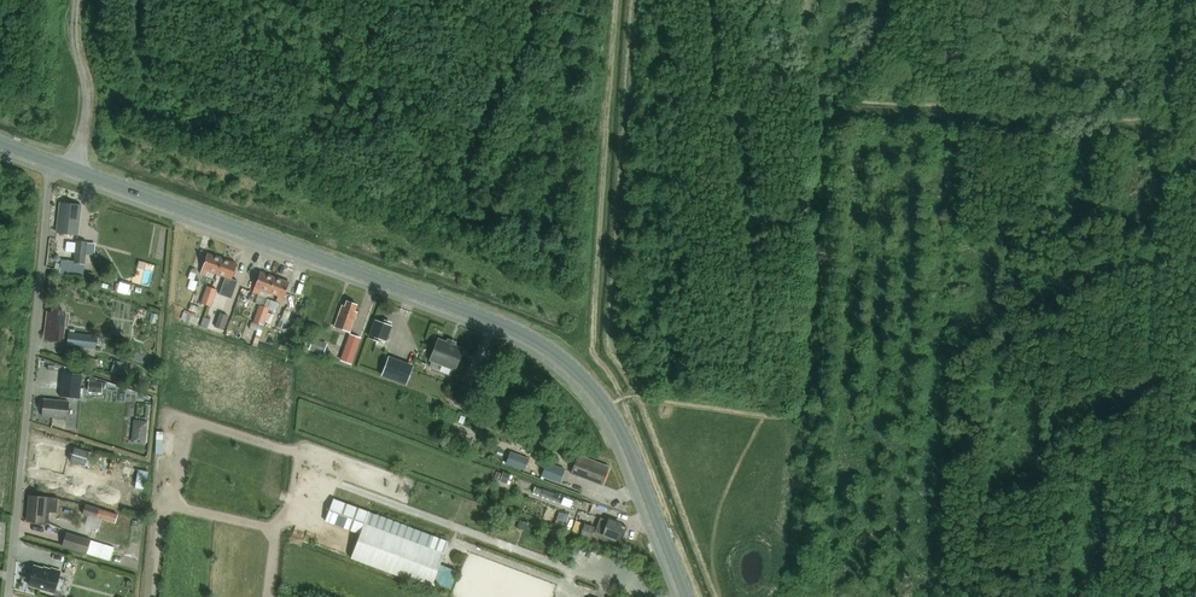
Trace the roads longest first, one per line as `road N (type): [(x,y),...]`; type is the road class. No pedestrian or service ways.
road 1 (tertiary): [(688,596),(617,425),(575,372),(538,342),(60,165)]
road 2 (residential): [(60,165),(52,173),(9,596)]
road 3 (track): [(75,171),(90,87),(79,46),(79,0)]

